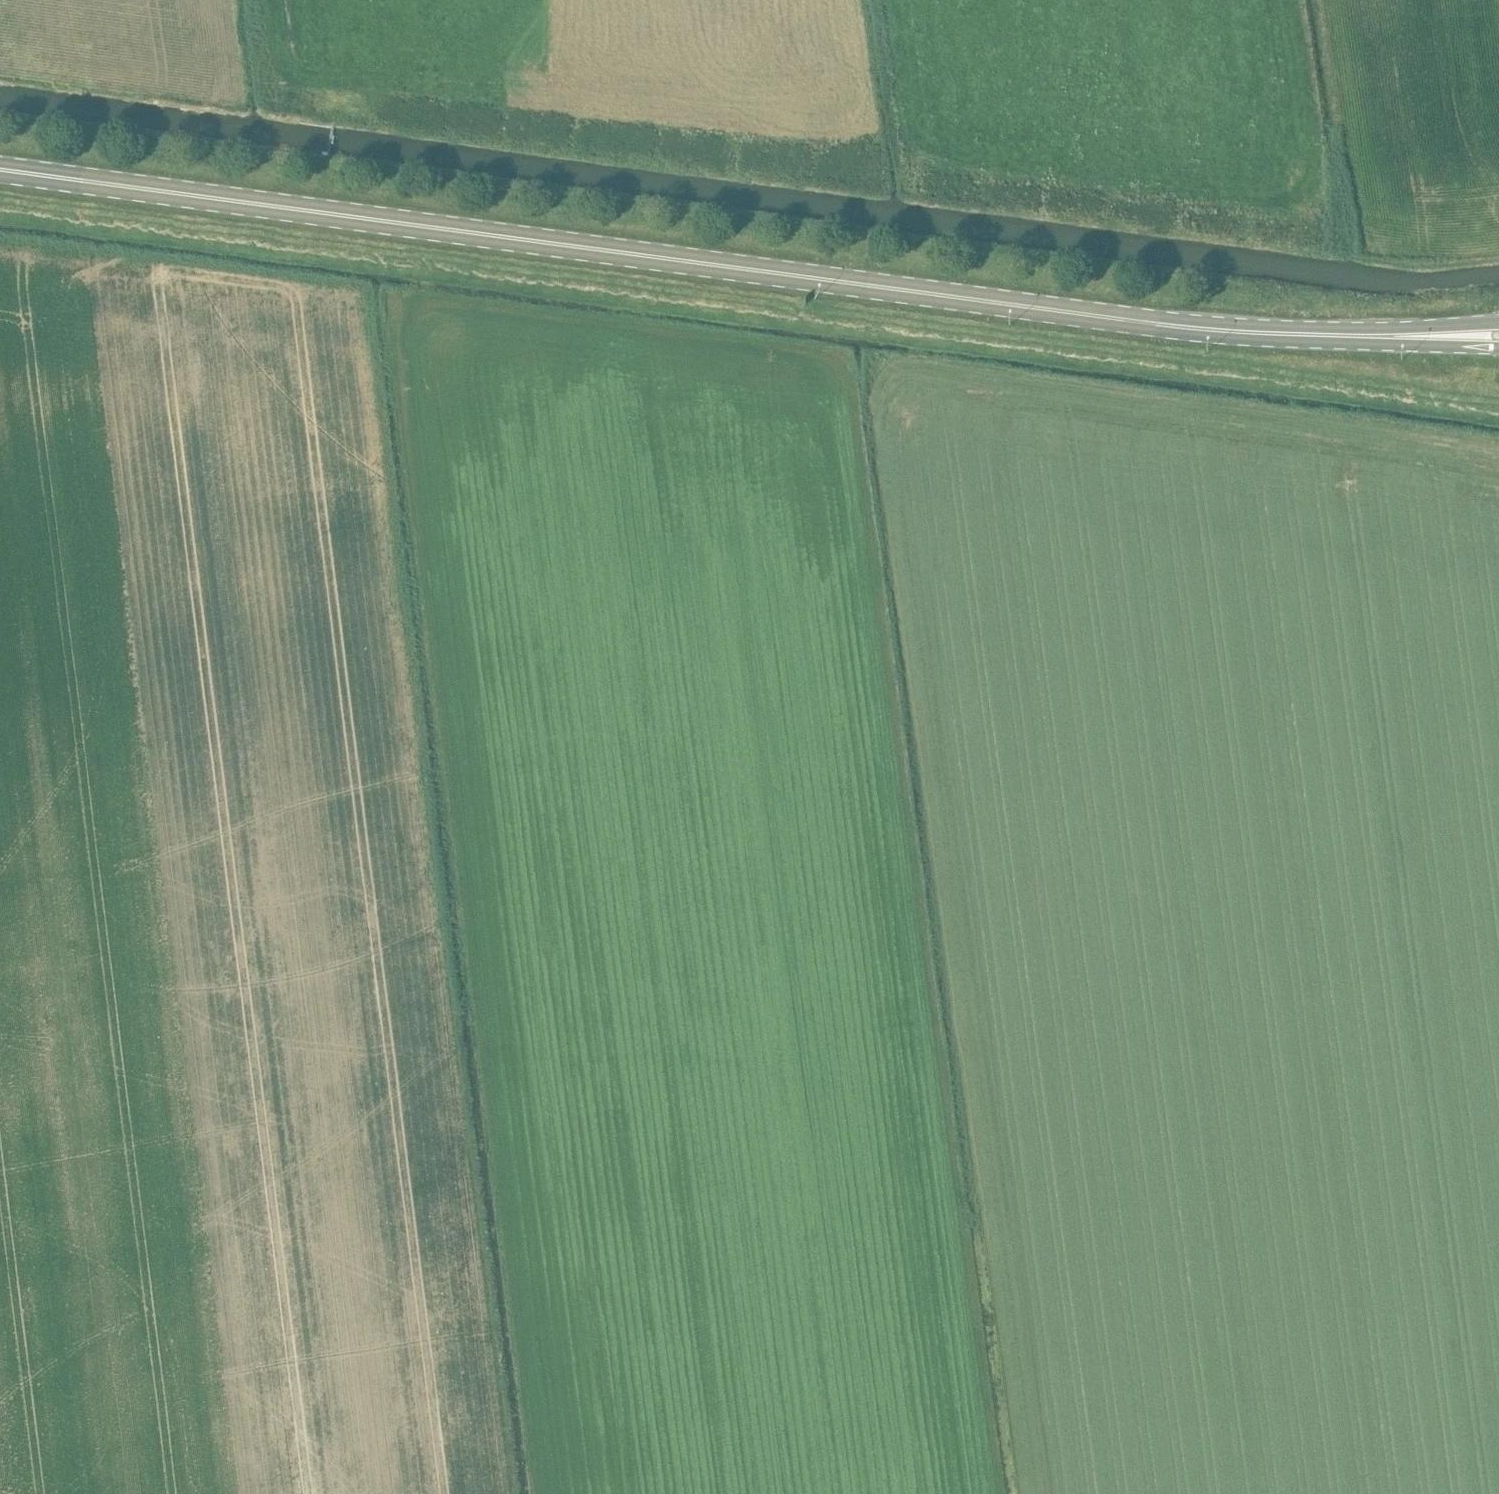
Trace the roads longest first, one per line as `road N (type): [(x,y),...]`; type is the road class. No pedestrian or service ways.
road 1 (primary): [(1443,334),(1166,326),(0,170)]

